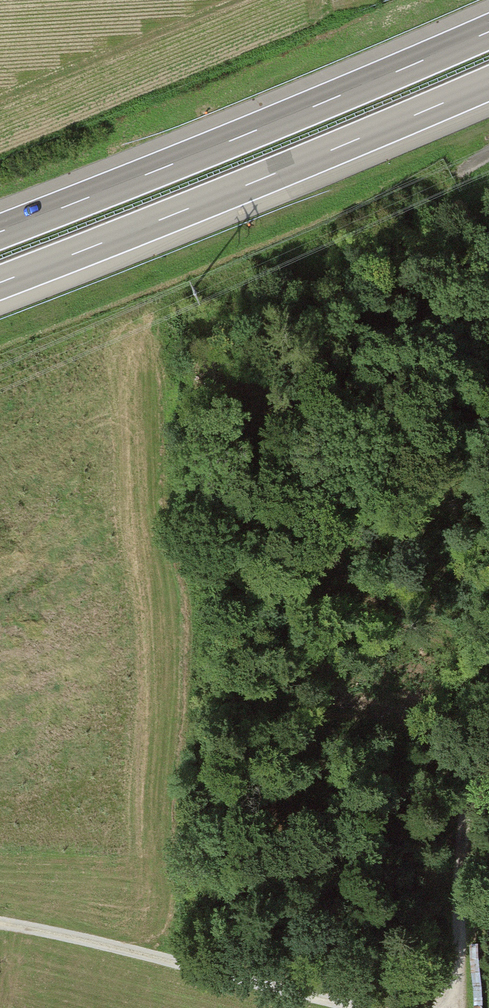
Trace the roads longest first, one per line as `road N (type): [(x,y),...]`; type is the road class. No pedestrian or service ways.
road 1 (motorway): [(488,31),(0,232)]
road 2 (motorway): [(0,282),(488,83)]
road 3 (track): [(0,927),(359,1007)]
road 4 (track): [(488,719),(467,809),(459,1007)]

